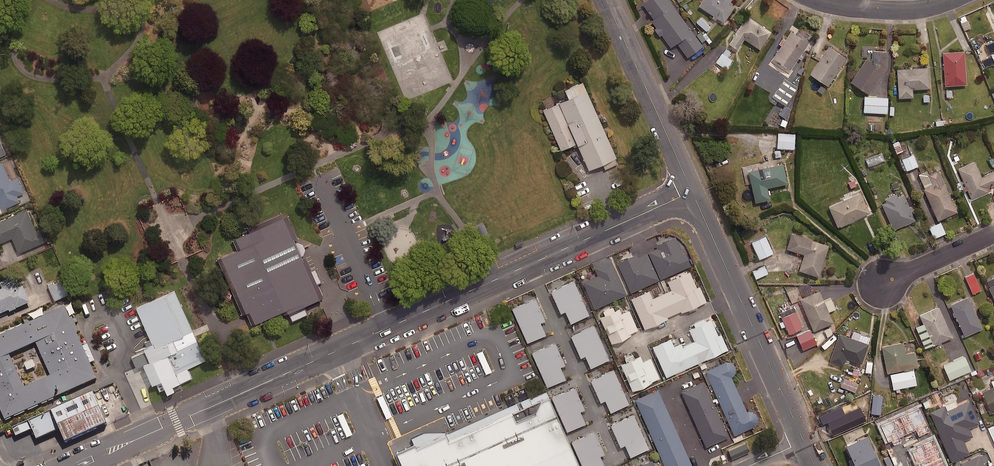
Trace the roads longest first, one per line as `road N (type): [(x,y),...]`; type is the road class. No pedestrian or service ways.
road 1 (residential): [(692,191),(77,465)]
road 2 (residential): [(692,191),(815,465)]
road 3 (residential): [(606,0),(692,191)]
road 4 (residential): [(812,0),(908,11),(947,0)]
road 5 (residential): [(993,234),(881,285)]

